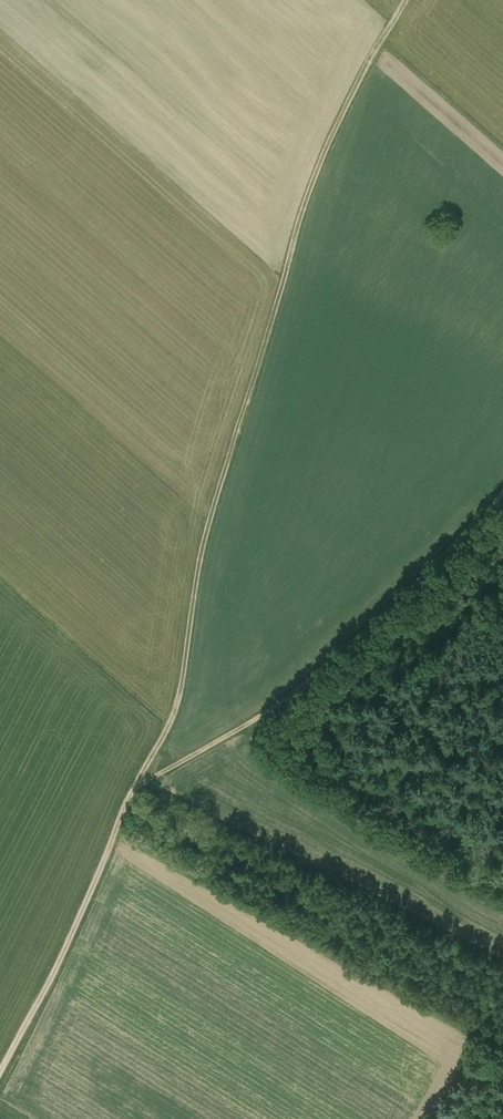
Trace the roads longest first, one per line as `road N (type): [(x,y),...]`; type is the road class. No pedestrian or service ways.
road 1 (track): [(135,788),(177,703),(197,551),(225,438),(304,197),(406,0)]
road 2 (track): [(135,788),(305,687),(502,497)]
road 3 (track): [(0,1072),(66,948),(135,788)]

